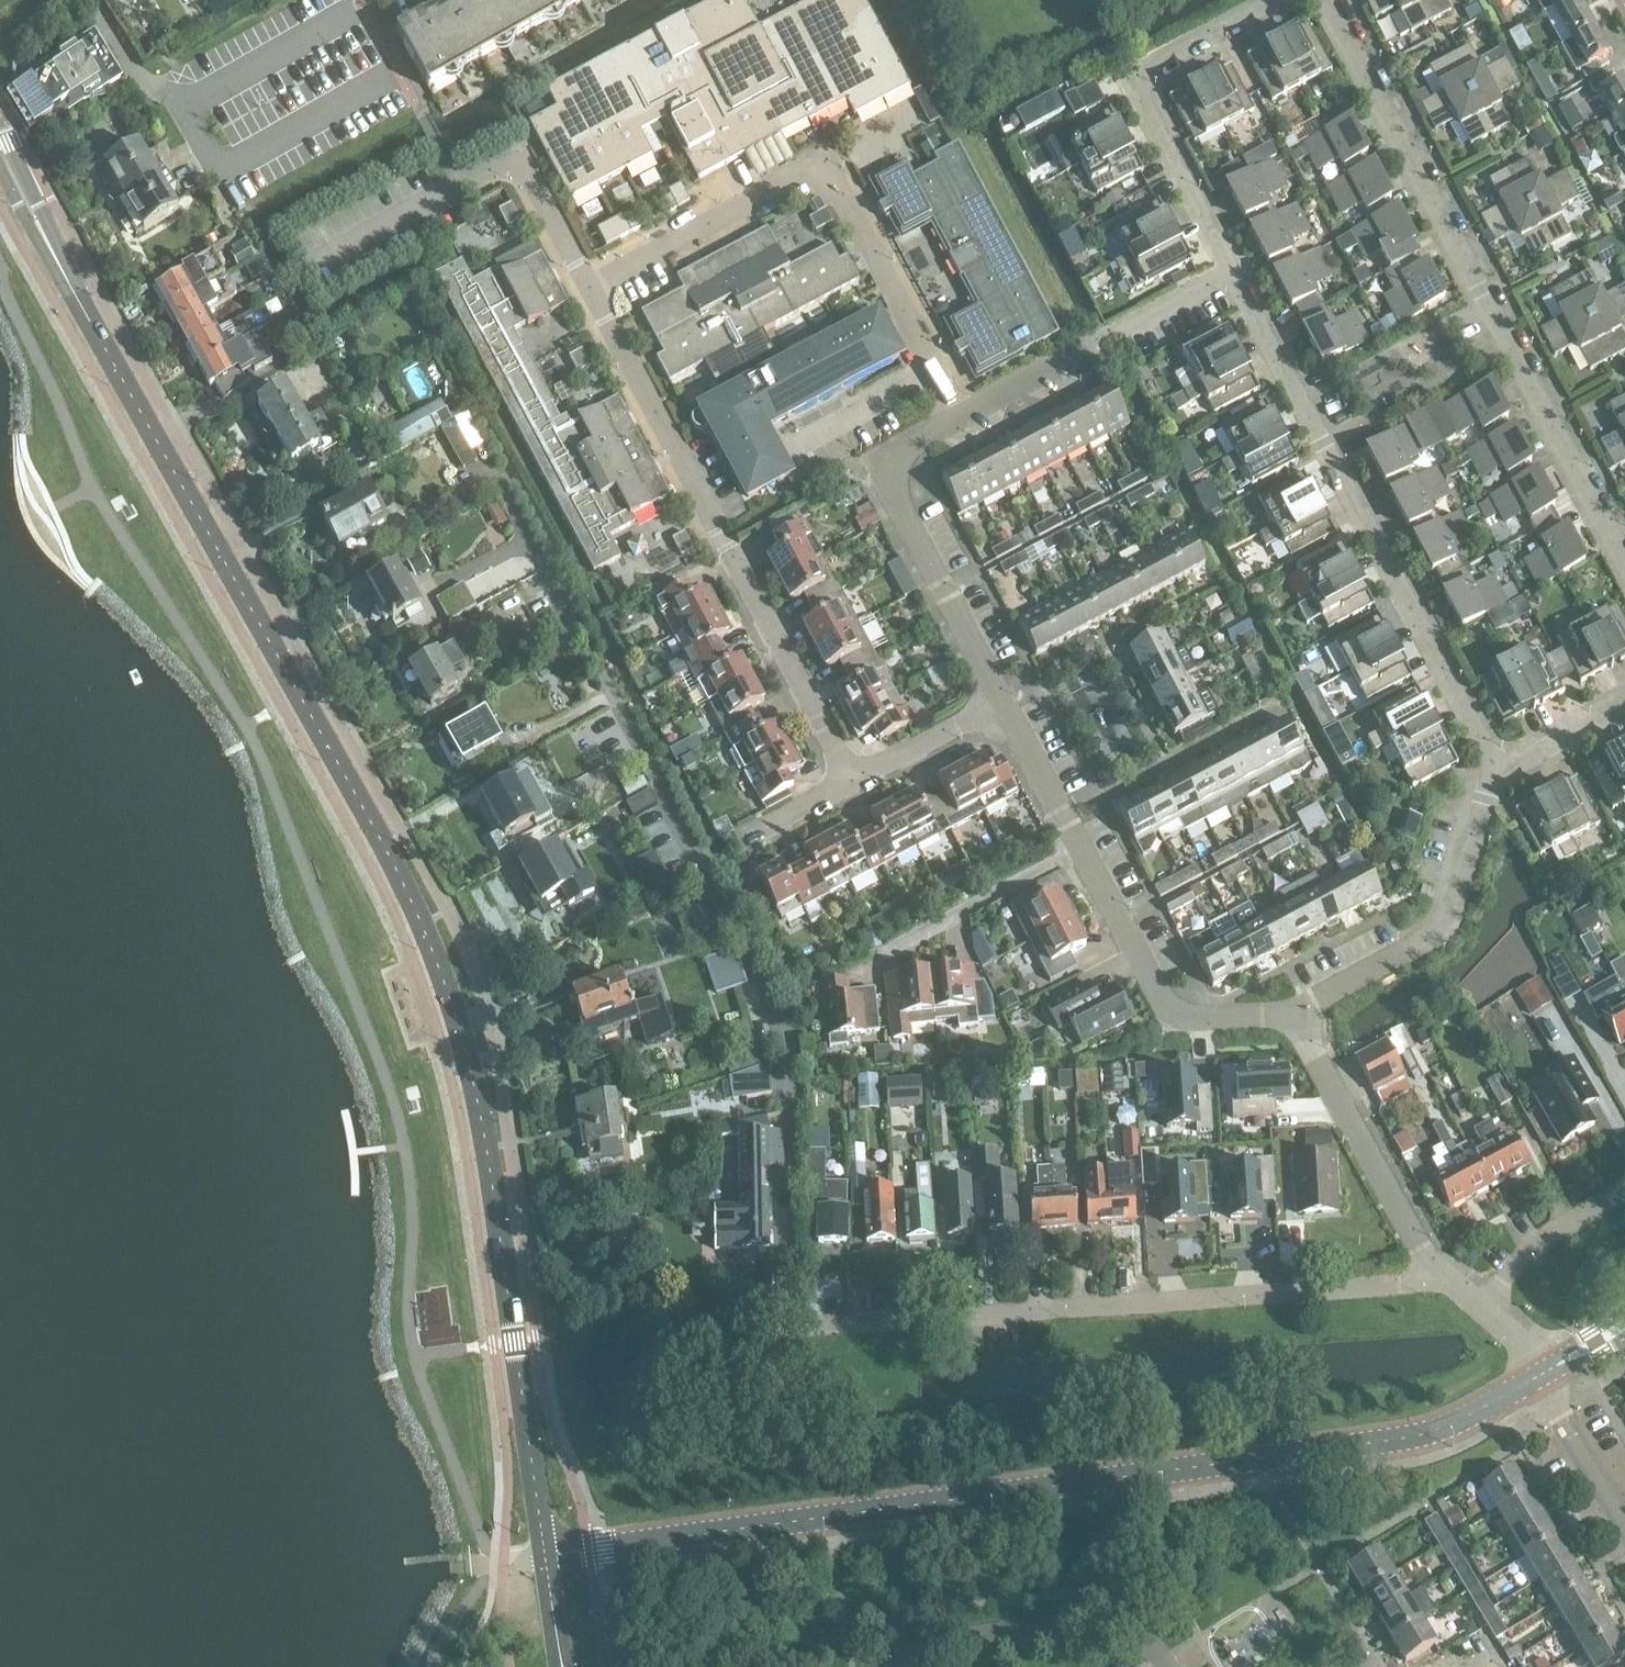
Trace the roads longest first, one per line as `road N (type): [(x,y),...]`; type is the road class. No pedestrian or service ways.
road 1 (secondary): [(551,1553),(473,1065),(419,918),(0,145)]
road 2 (secondary): [(551,1553),(1419,1436),(1533,1382)]
road 3 (residential): [(767,1327),(1407,1285),(1434,1274)]
road 4 (residential): [(1624,568),(1326,0)]
road 5 (residential): [(1497,769),(1234,279)]
road 6 (residential): [(956,423),(825,165),(592,291)]
road 7 (residential): [(850,781),(592,291)]
road 8 (residential): [(1292,1019),(1195,1021),(1161,1001),(1005,703)]
road 9 (residential): [(1234,279),(1139,87),(1155,62),(1275,0)]
road 10 (residential): [(1292,1019),(1445,928),(1497,769)]
road 11 (residential): [(1005,703),(889,477),(956,423)]
road 12 (residential): [(1434,1274),(1292,1019)]
road 13 (residential): [(1172,1666),(1143,1643),(1095,1638),(924,1651),(895,1666)]
road 14 (residential): [(592,291),(532,175),(493,166),(459,184)]
road 15 (residential): [(1514,1333),(1533,1270),(1560,1231),(1624,1190)]
road 16 (residential): [(1624,1534),(1533,1382)]
road 17 (residential): [(850,781),(1005,703)]
road 18 (residential): [(956,423),(1085,358)]
road 19 (residential): [(1497,769),(1624,703)]
road 20 (residential): [(743,838),(850,781)]

